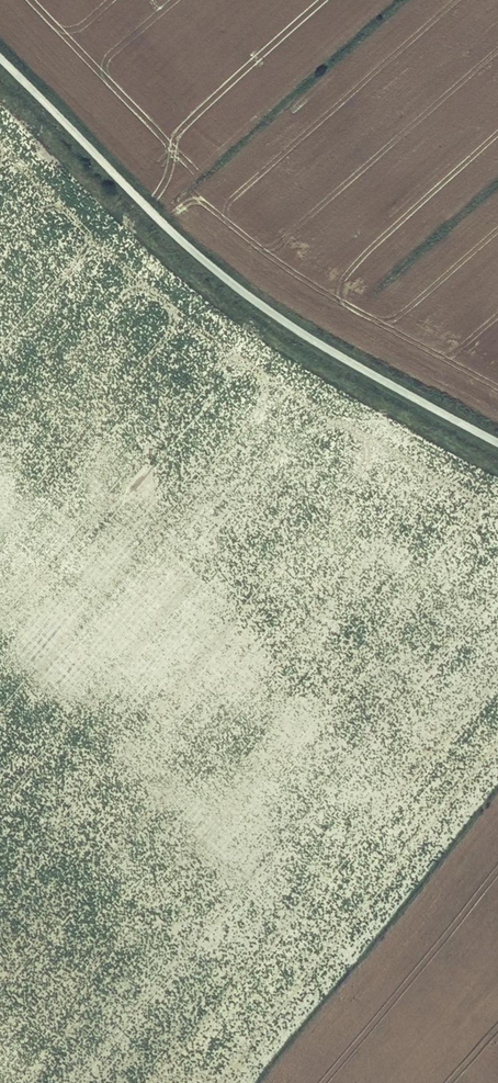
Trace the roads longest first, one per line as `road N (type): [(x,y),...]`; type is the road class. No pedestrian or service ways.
road 1 (unclassified): [(497,432),(296,319),(183,236),(0,53)]

